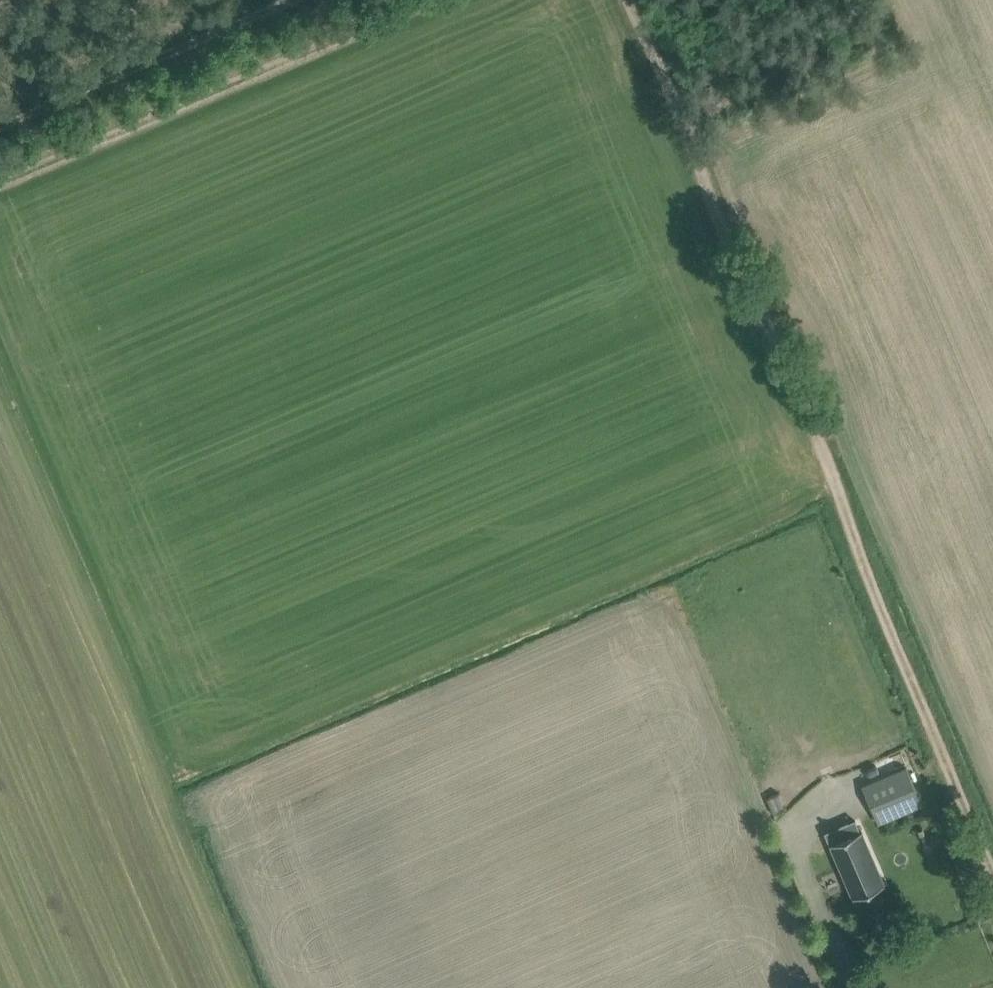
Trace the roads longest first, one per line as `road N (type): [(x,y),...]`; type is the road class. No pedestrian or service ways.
road 1 (track): [(628,0),(992,861)]
road 2 (track): [(0,121),(297,0)]

